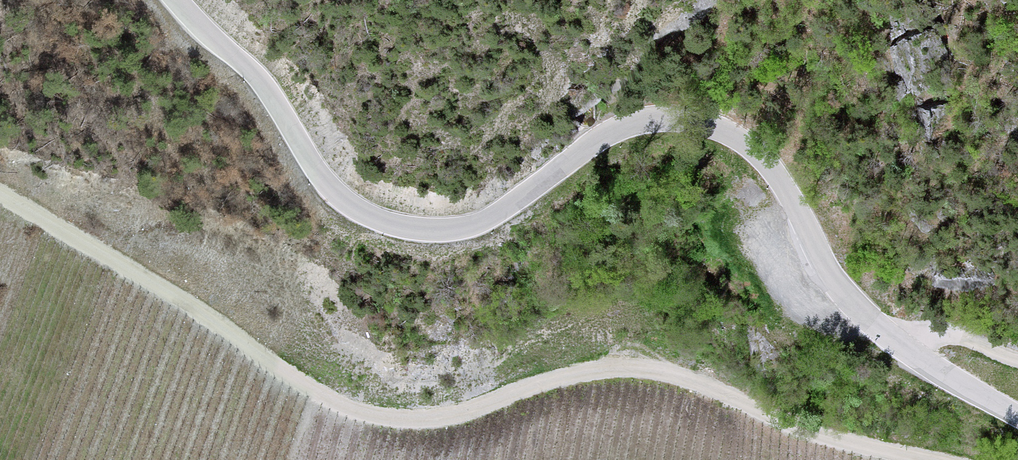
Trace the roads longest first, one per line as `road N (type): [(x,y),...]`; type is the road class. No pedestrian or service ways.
road 1 (unclassified): [(1017,410),(867,325),(799,217),(729,138),(664,119),(613,126),(483,231),(423,236),(343,205),(257,85),(172,0)]
road 2 (track): [(939,459),(794,420),(673,368),(594,372),(467,416),(408,424),(309,386),(0,194)]
road 3 (track): [(867,325),(1017,347)]

